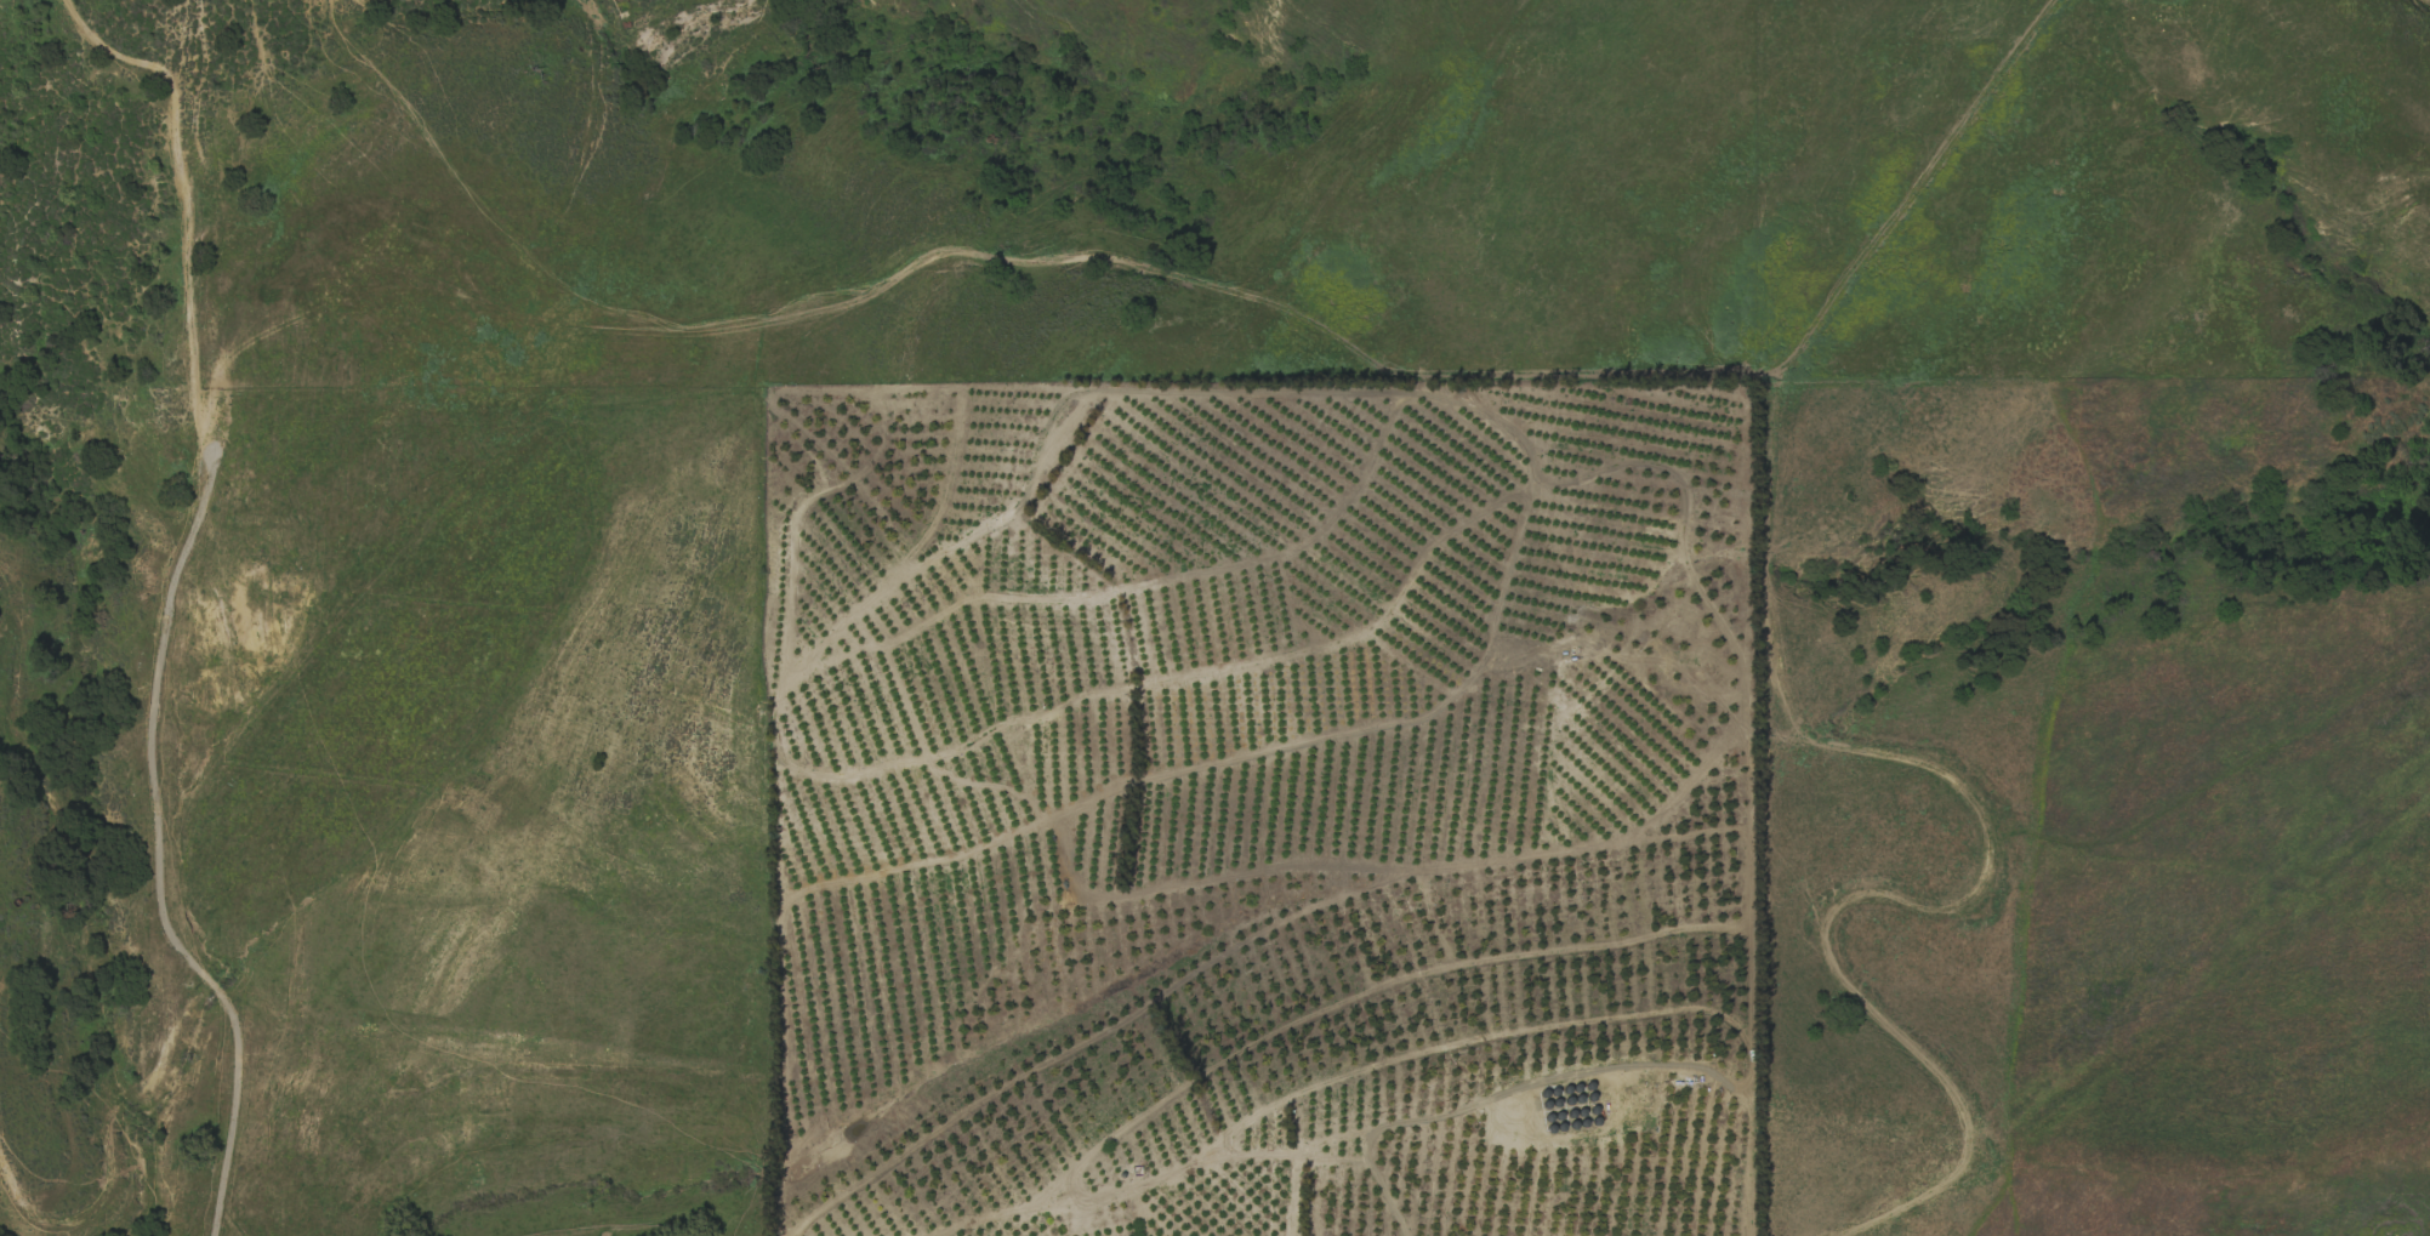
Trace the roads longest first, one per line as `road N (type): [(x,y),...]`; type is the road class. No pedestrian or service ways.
road 1 (residential): [(2060,0),(2036,22),(1786,366),(1768,571),(1782,717),(1798,739),(1956,784),(1973,797),(1982,844),(1973,892),(1942,916),(1883,901),(1837,906),(1821,939),(1822,957),(1975,1133),(1953,1174),(1833,1235)]
road 2 (residential): [(215,1235),(238,1040),(212,987),(163,925),(150,764),(173,592),(207,474)]
road 3 (track): [(172,940),(175,998),(161,1054),(118,1107),(107,1178),(84,1213),(69,1224),(42,1220),(23,1208),(0,1171)]

